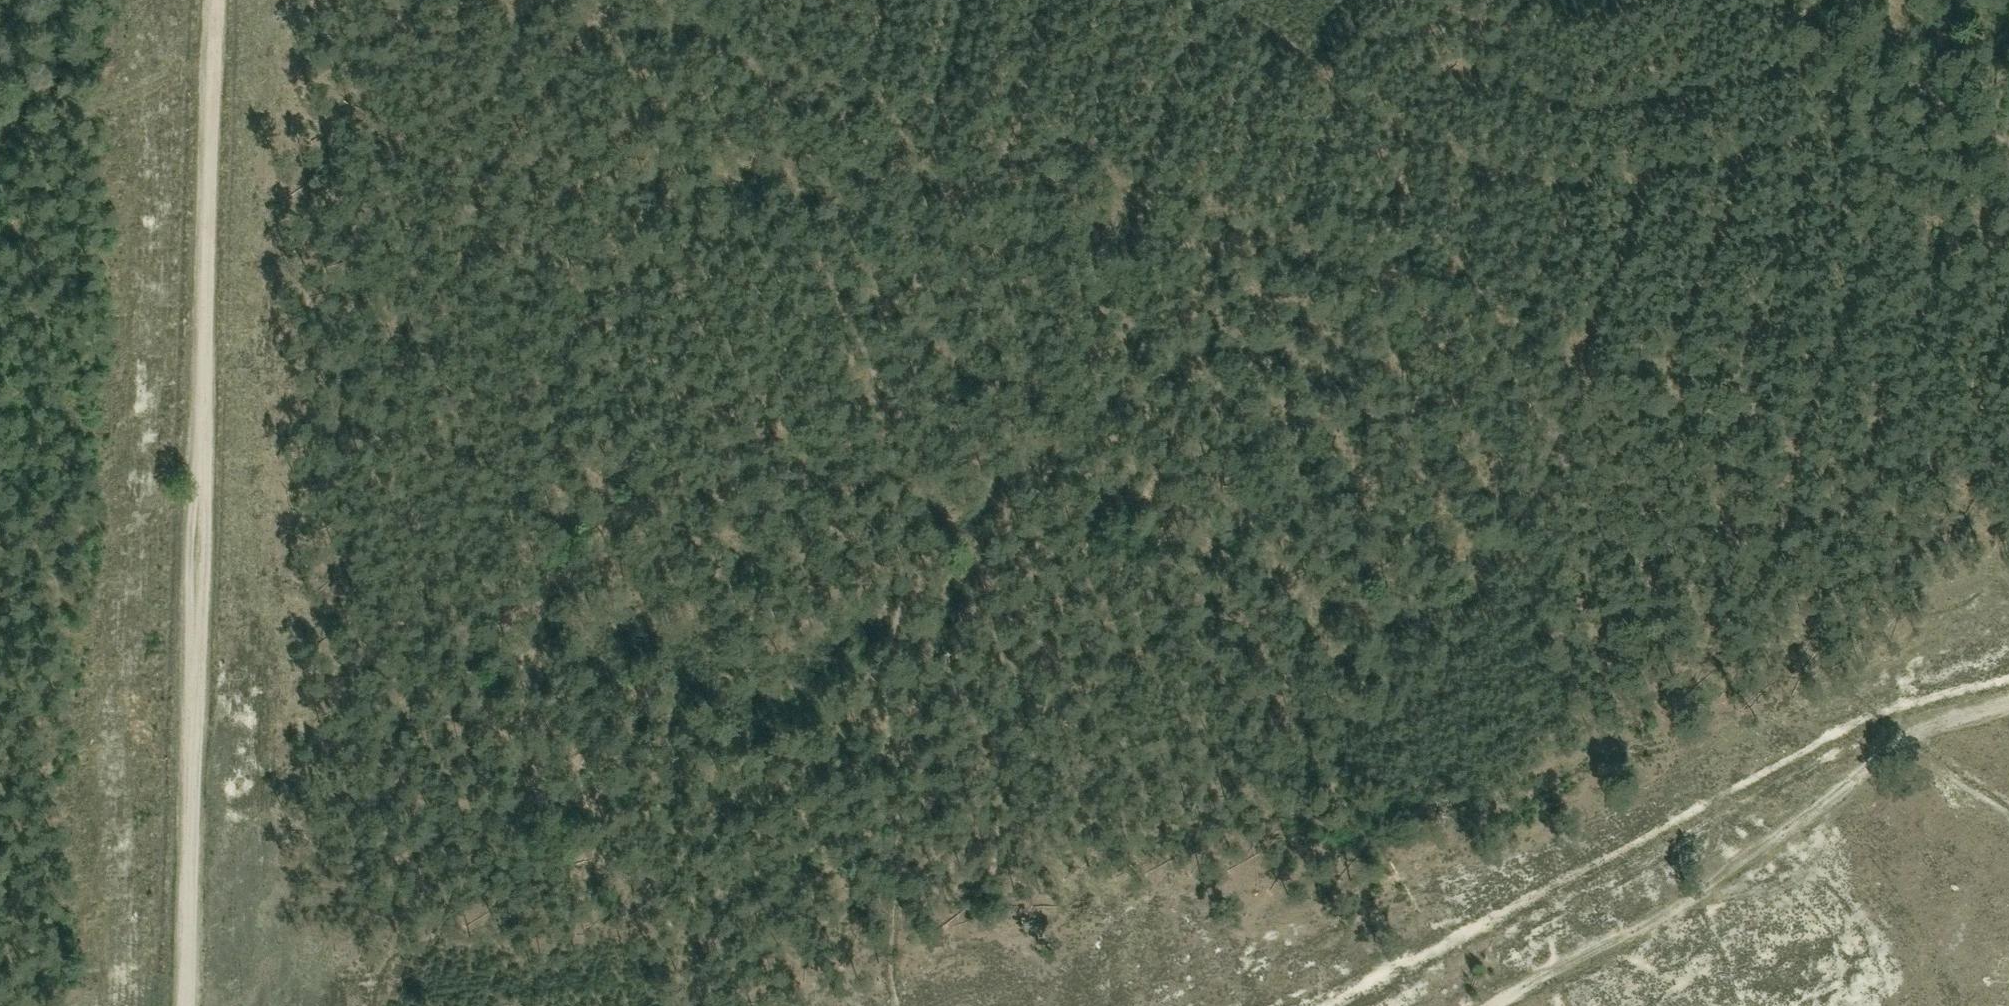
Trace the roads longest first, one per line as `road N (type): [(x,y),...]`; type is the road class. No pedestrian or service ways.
road 1 (track): [(208,0),(186,1005)]
road 2 (track): [(2008,700),(1897,733),(1705,884),(1620,939),(1484,1005)]

